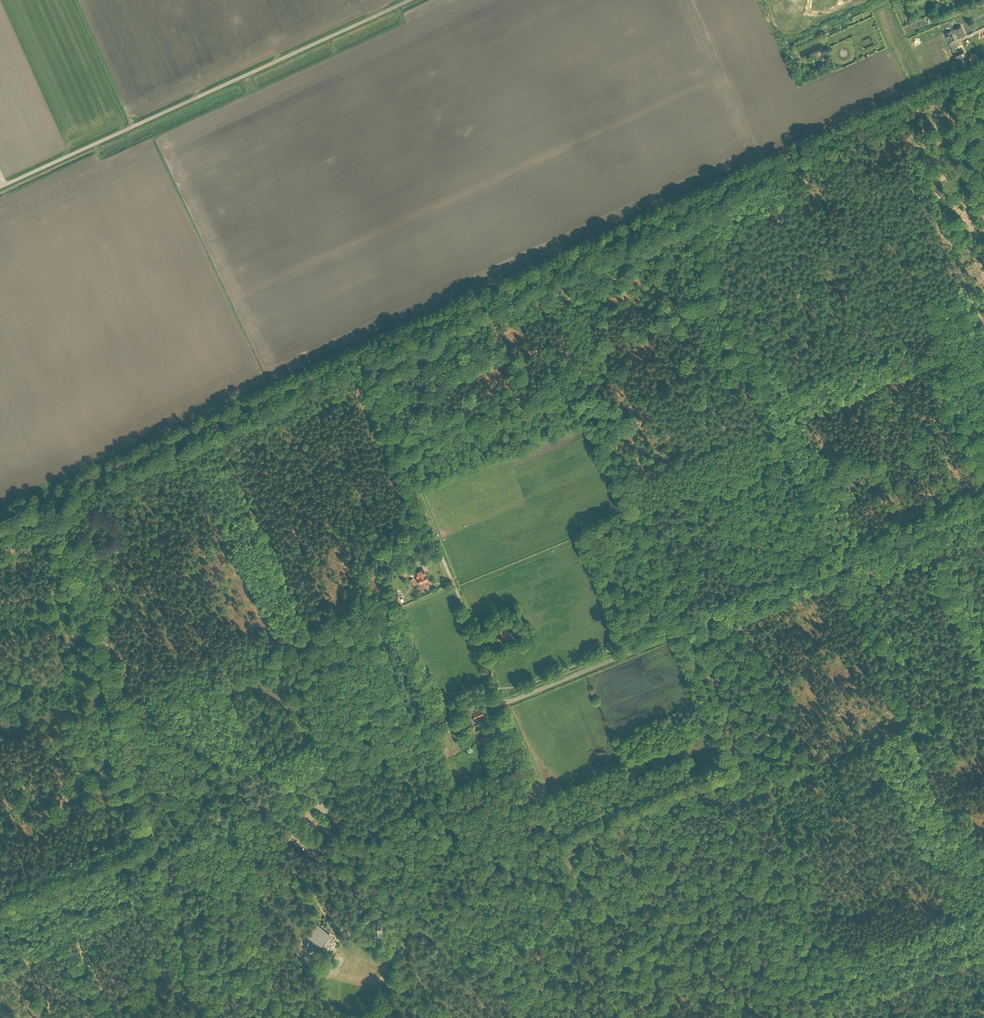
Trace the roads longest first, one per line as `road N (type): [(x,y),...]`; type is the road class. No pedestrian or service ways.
road 1 (unclassified): [(0,909),(438,731),(470,699),(514,699),(983,506)]
road 2 (track): [(0,187),(376,15)]
road 3 (track): [(685,207),(357,356)]
road 4 (track): [(357,356),(496,688)]
road 5 (track): [(150,840),(121,709),(40,502)]
road 6 (track): [(357,356),(40,502)]
road 7 (track): [(983,69),(685,207)]
road 8 (track): [(983,951),(817,1017)]
road 9 (track): [(193,957),(150,840)]

